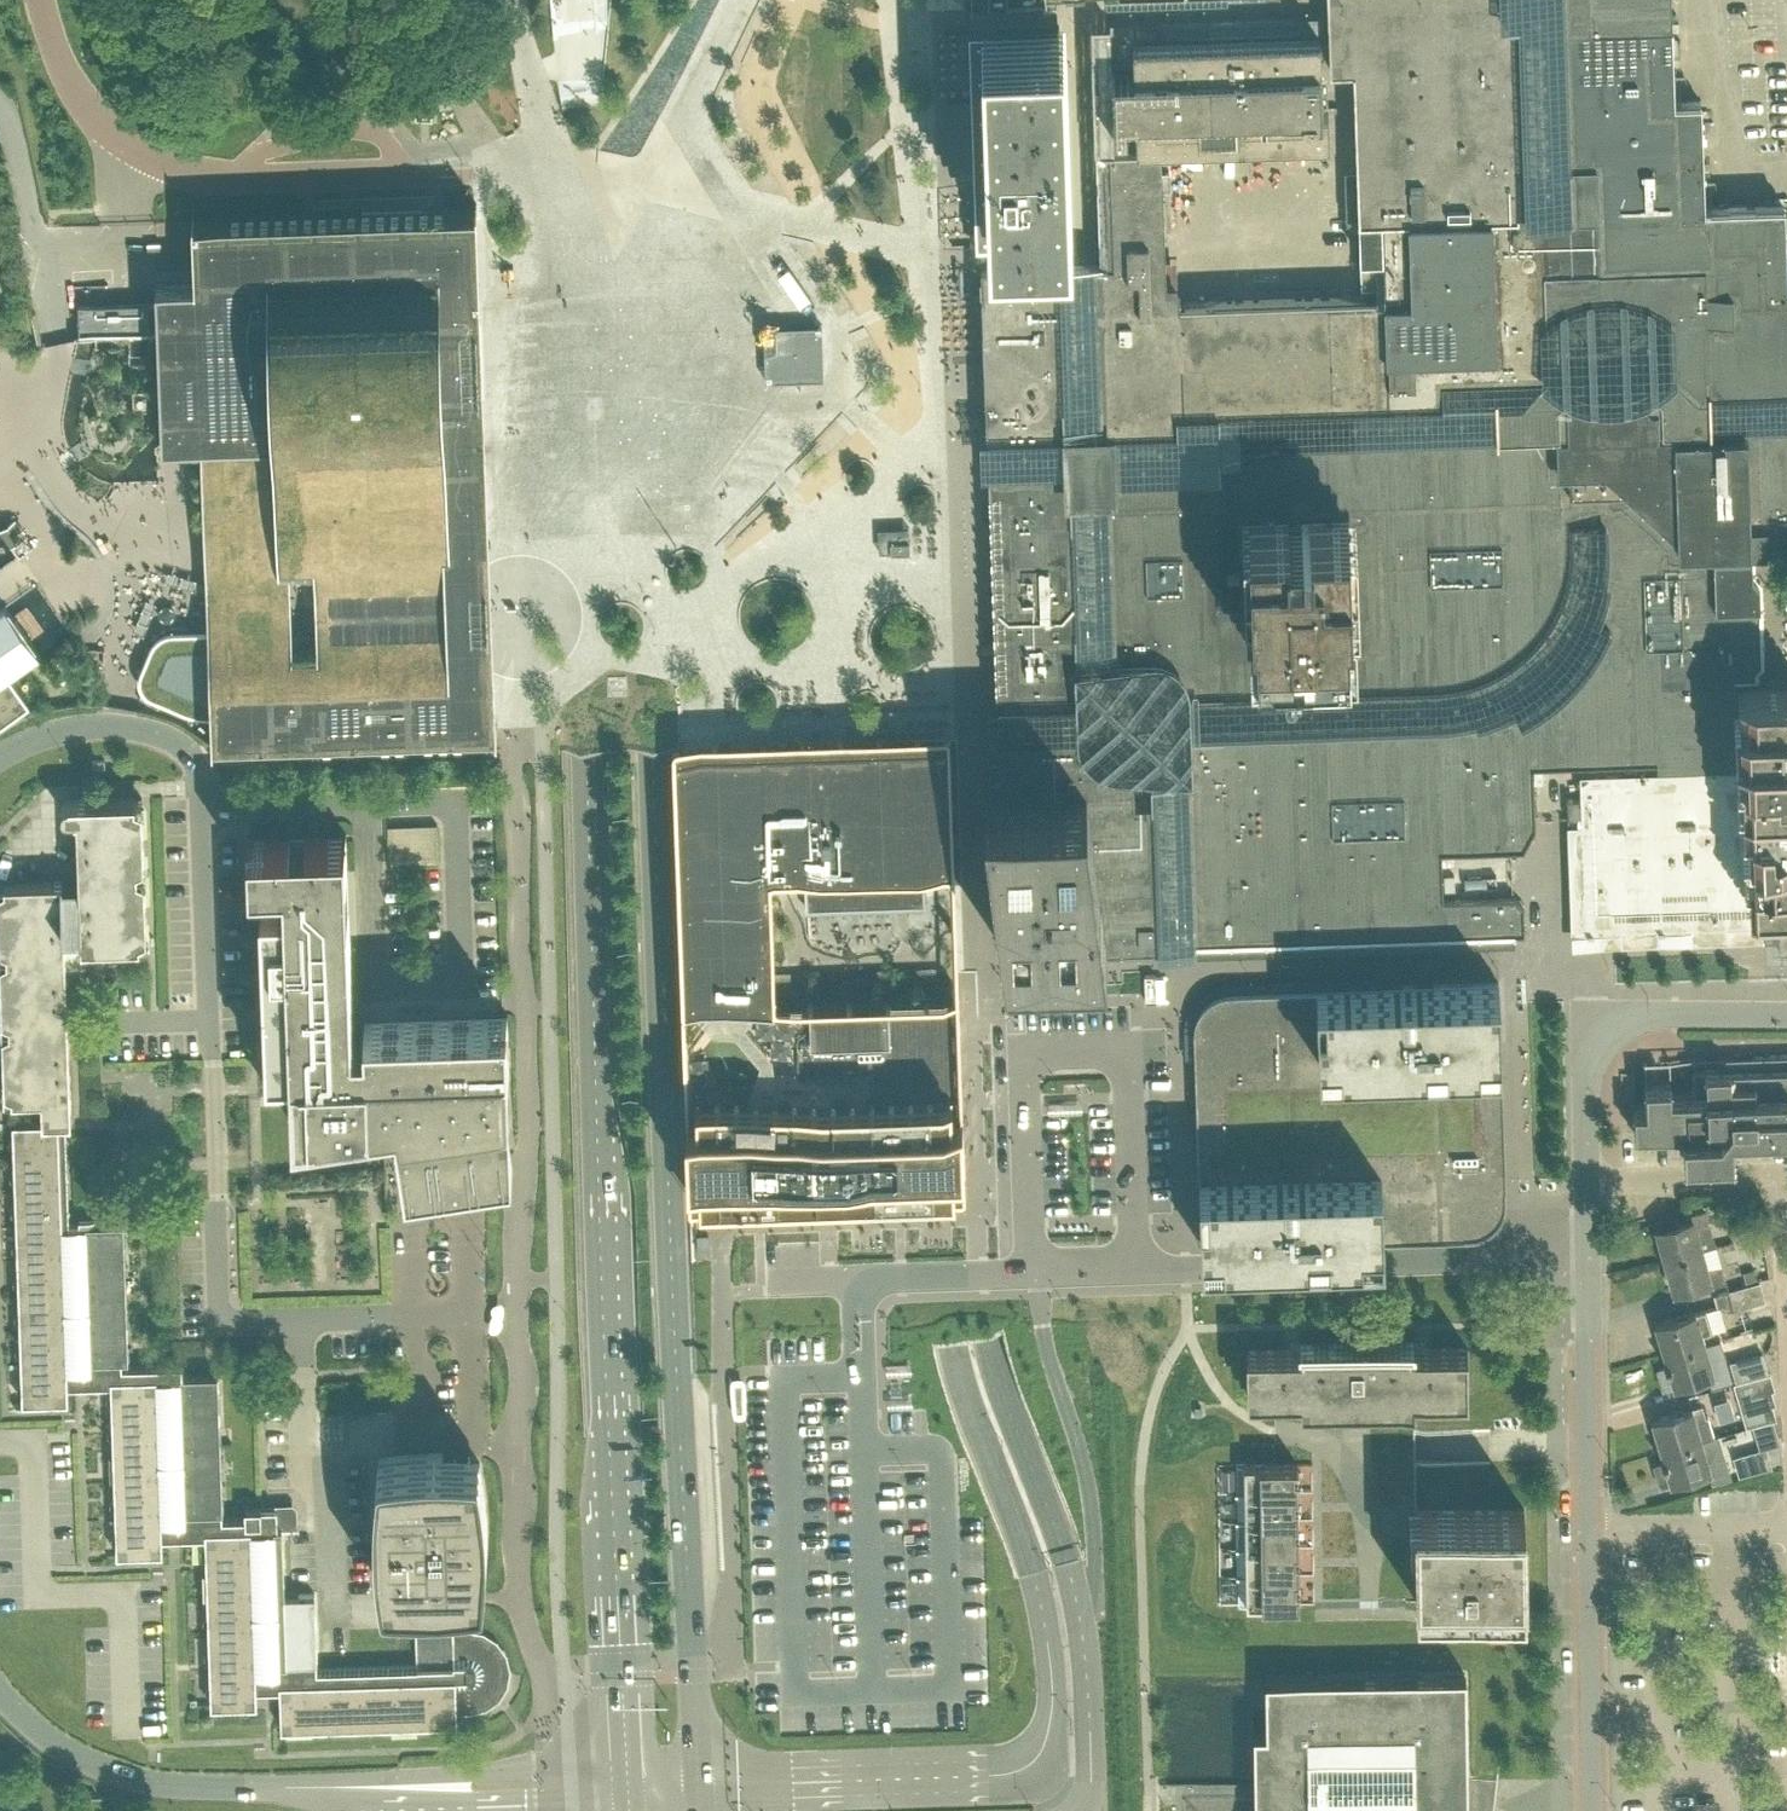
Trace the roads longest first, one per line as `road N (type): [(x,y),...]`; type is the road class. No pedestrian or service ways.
road 1 (secondary): [(699,1810),(653,756),(632,0)]
road 2 (secondary): [(566,0),(598,1101),(628,1810)]
road 3 (unclassified): [(1594,1810),(1587,1183)]
road 4 (unclassified): [(1587,1183),(1584,1081),(1602,1043),(1641,1017),(1786,1017)]
road 5 (unclassified): [(1786,1197),(1782,1186),(1757,1177),(1587,1183)]

